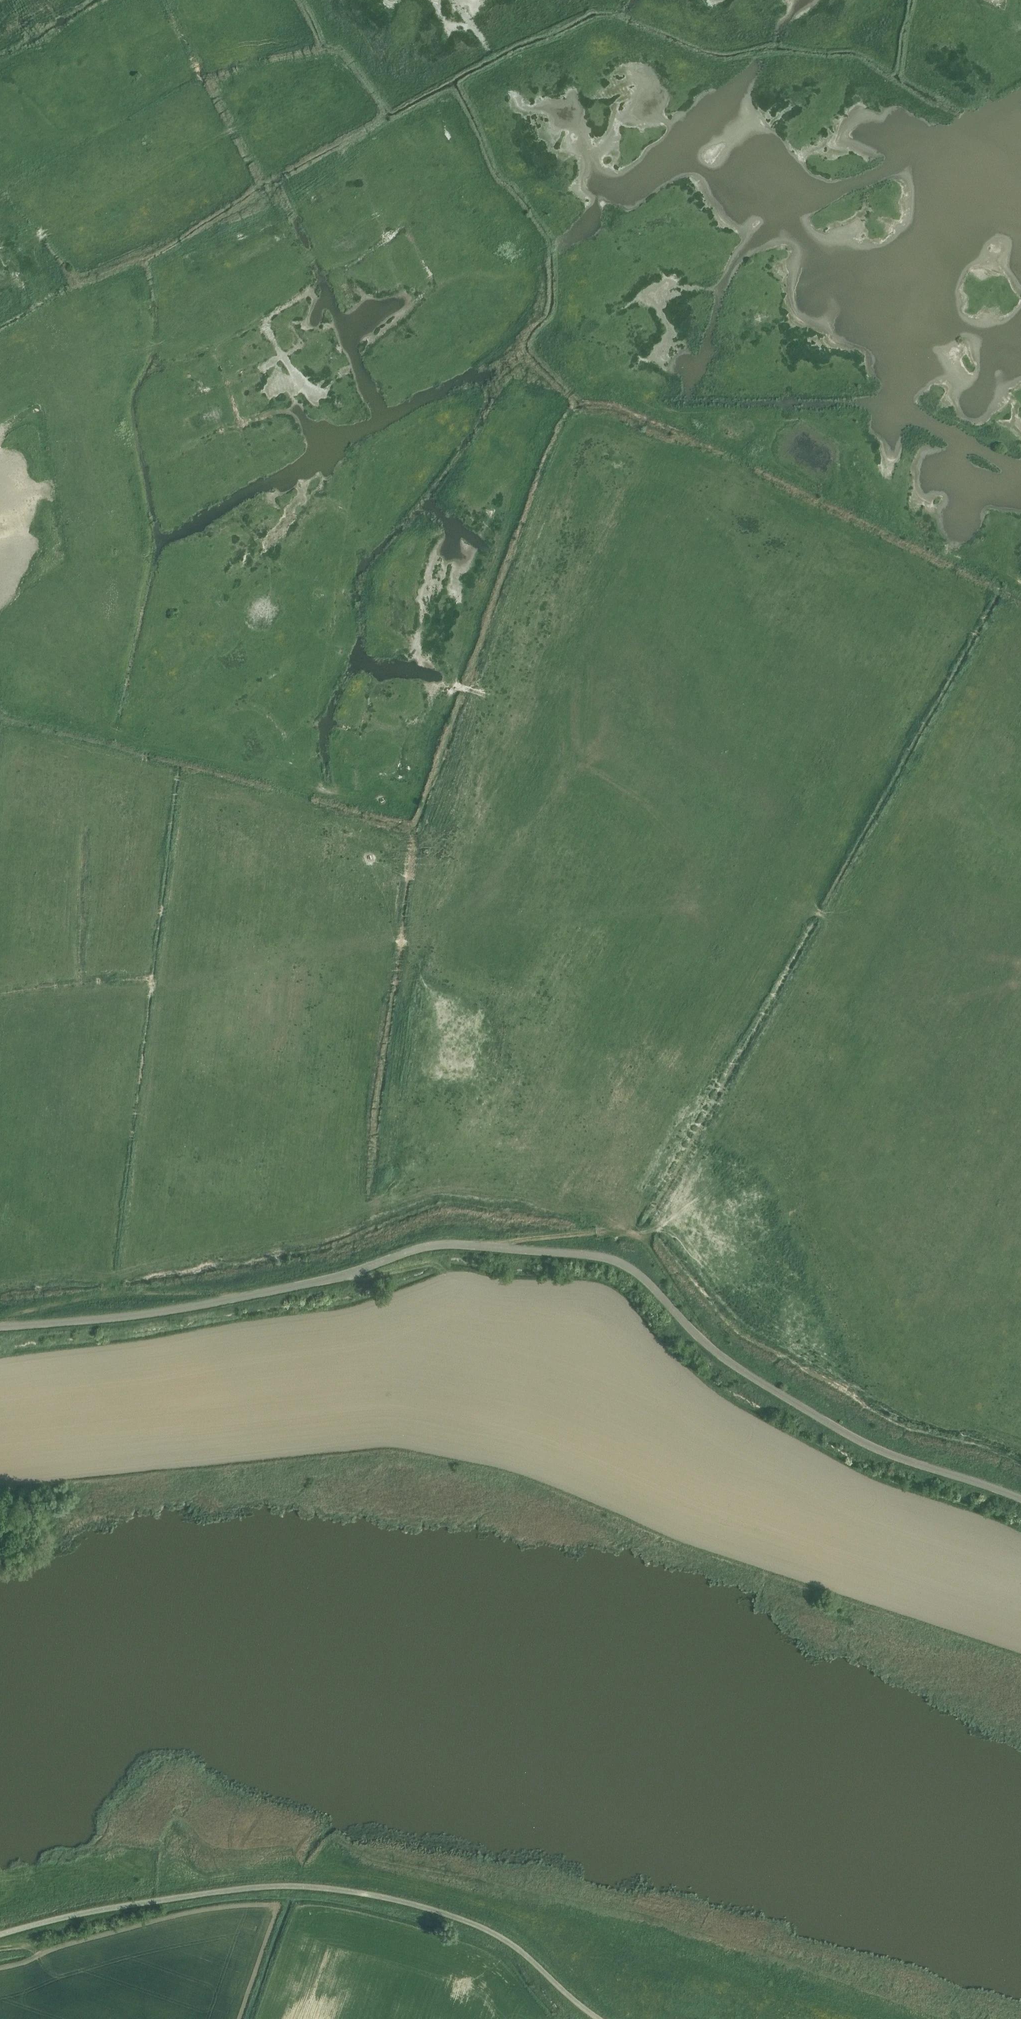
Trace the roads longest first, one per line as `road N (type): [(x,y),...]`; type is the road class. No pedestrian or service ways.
road 1 (unclassified): [(1020,1499),(843,1432),(718,1355),(644,1278),(603,1257),(435,1245),(341,1276),(203,1305),(0,1326)]
road 2 (unclassified): [(598,2018),(488,1930),(332,1889),(228,1890),(0,1935)]

